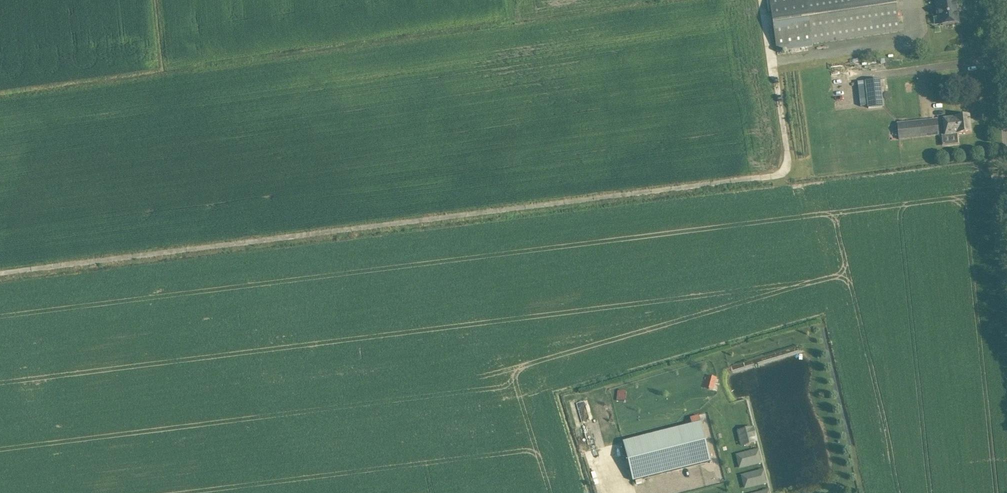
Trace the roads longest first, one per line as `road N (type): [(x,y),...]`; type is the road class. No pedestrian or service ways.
road 1 (track): [(0,276),(780,175),(788,161),(774,61),(913,38),(910,0)]
road 2 (unclassified): [(1006,145),(991,0)]

